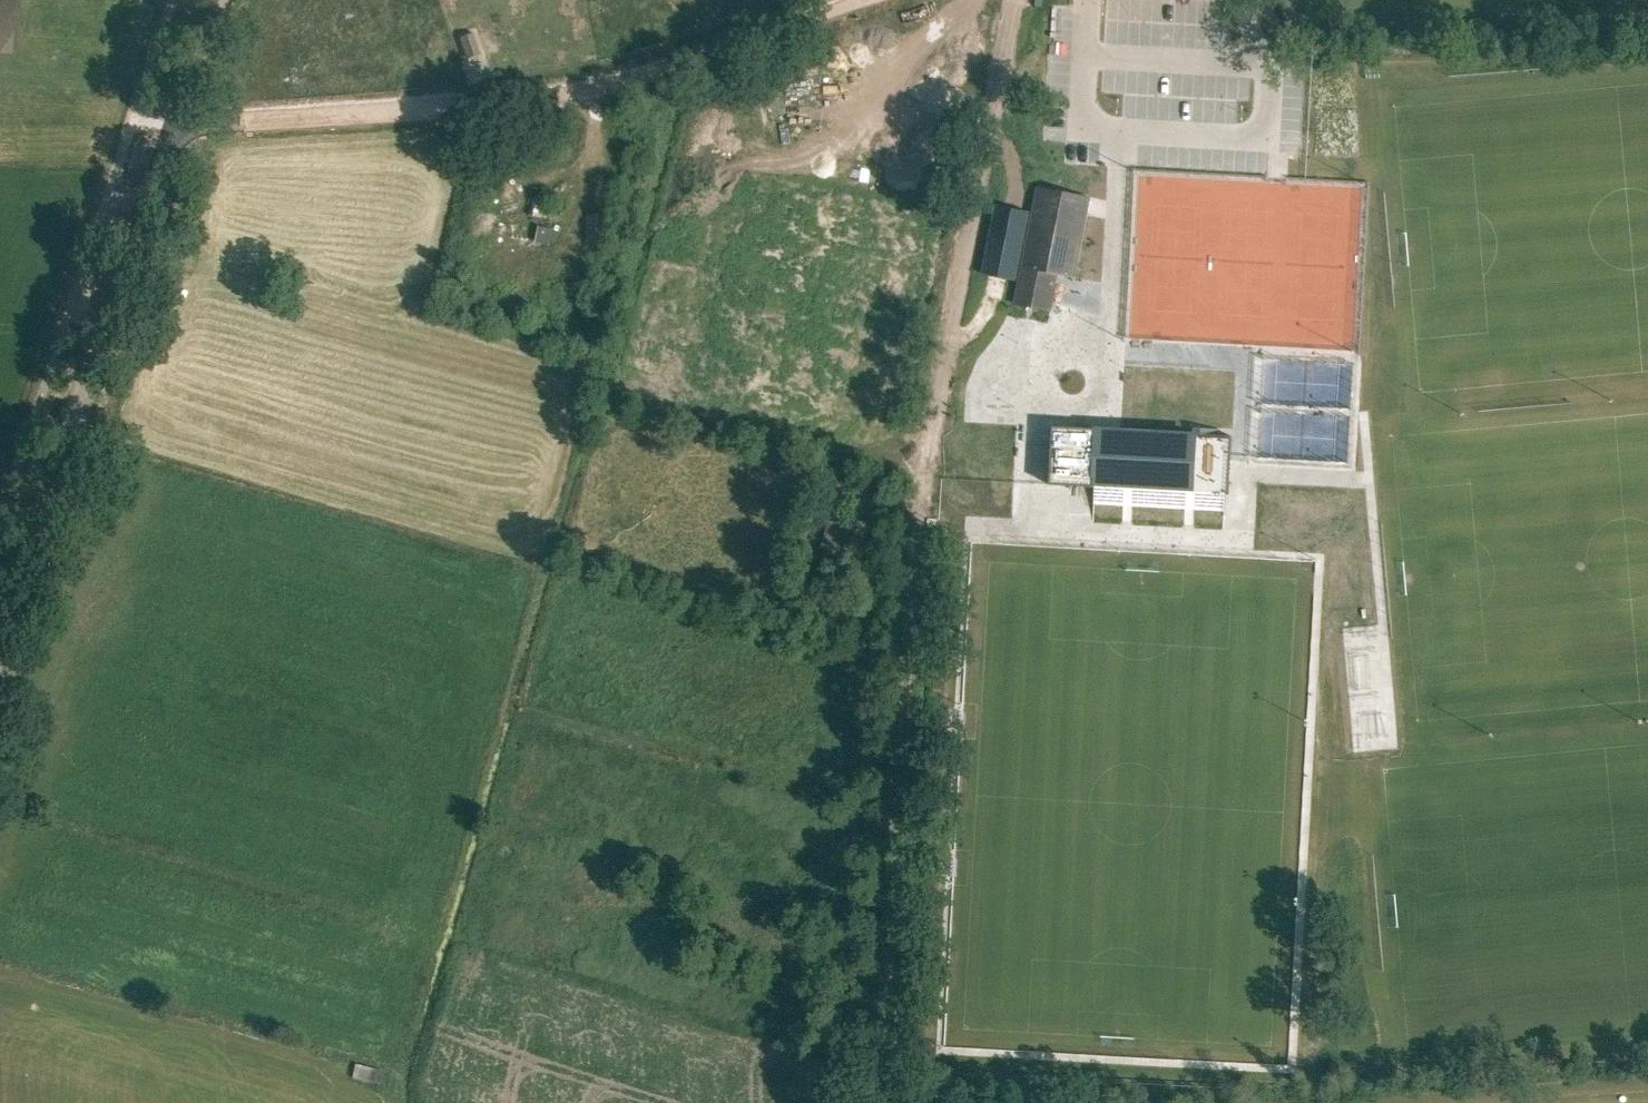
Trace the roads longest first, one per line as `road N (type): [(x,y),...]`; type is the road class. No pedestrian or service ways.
road 1 (residential): [(1488,607),(1457,336),(1447,104),(1429,90),(1265,88),(1220,0)]
road 2 (track): [(864,0),(573,95),(172,125)]
road 3 (tertiary): [(0,631),(214,0)]

